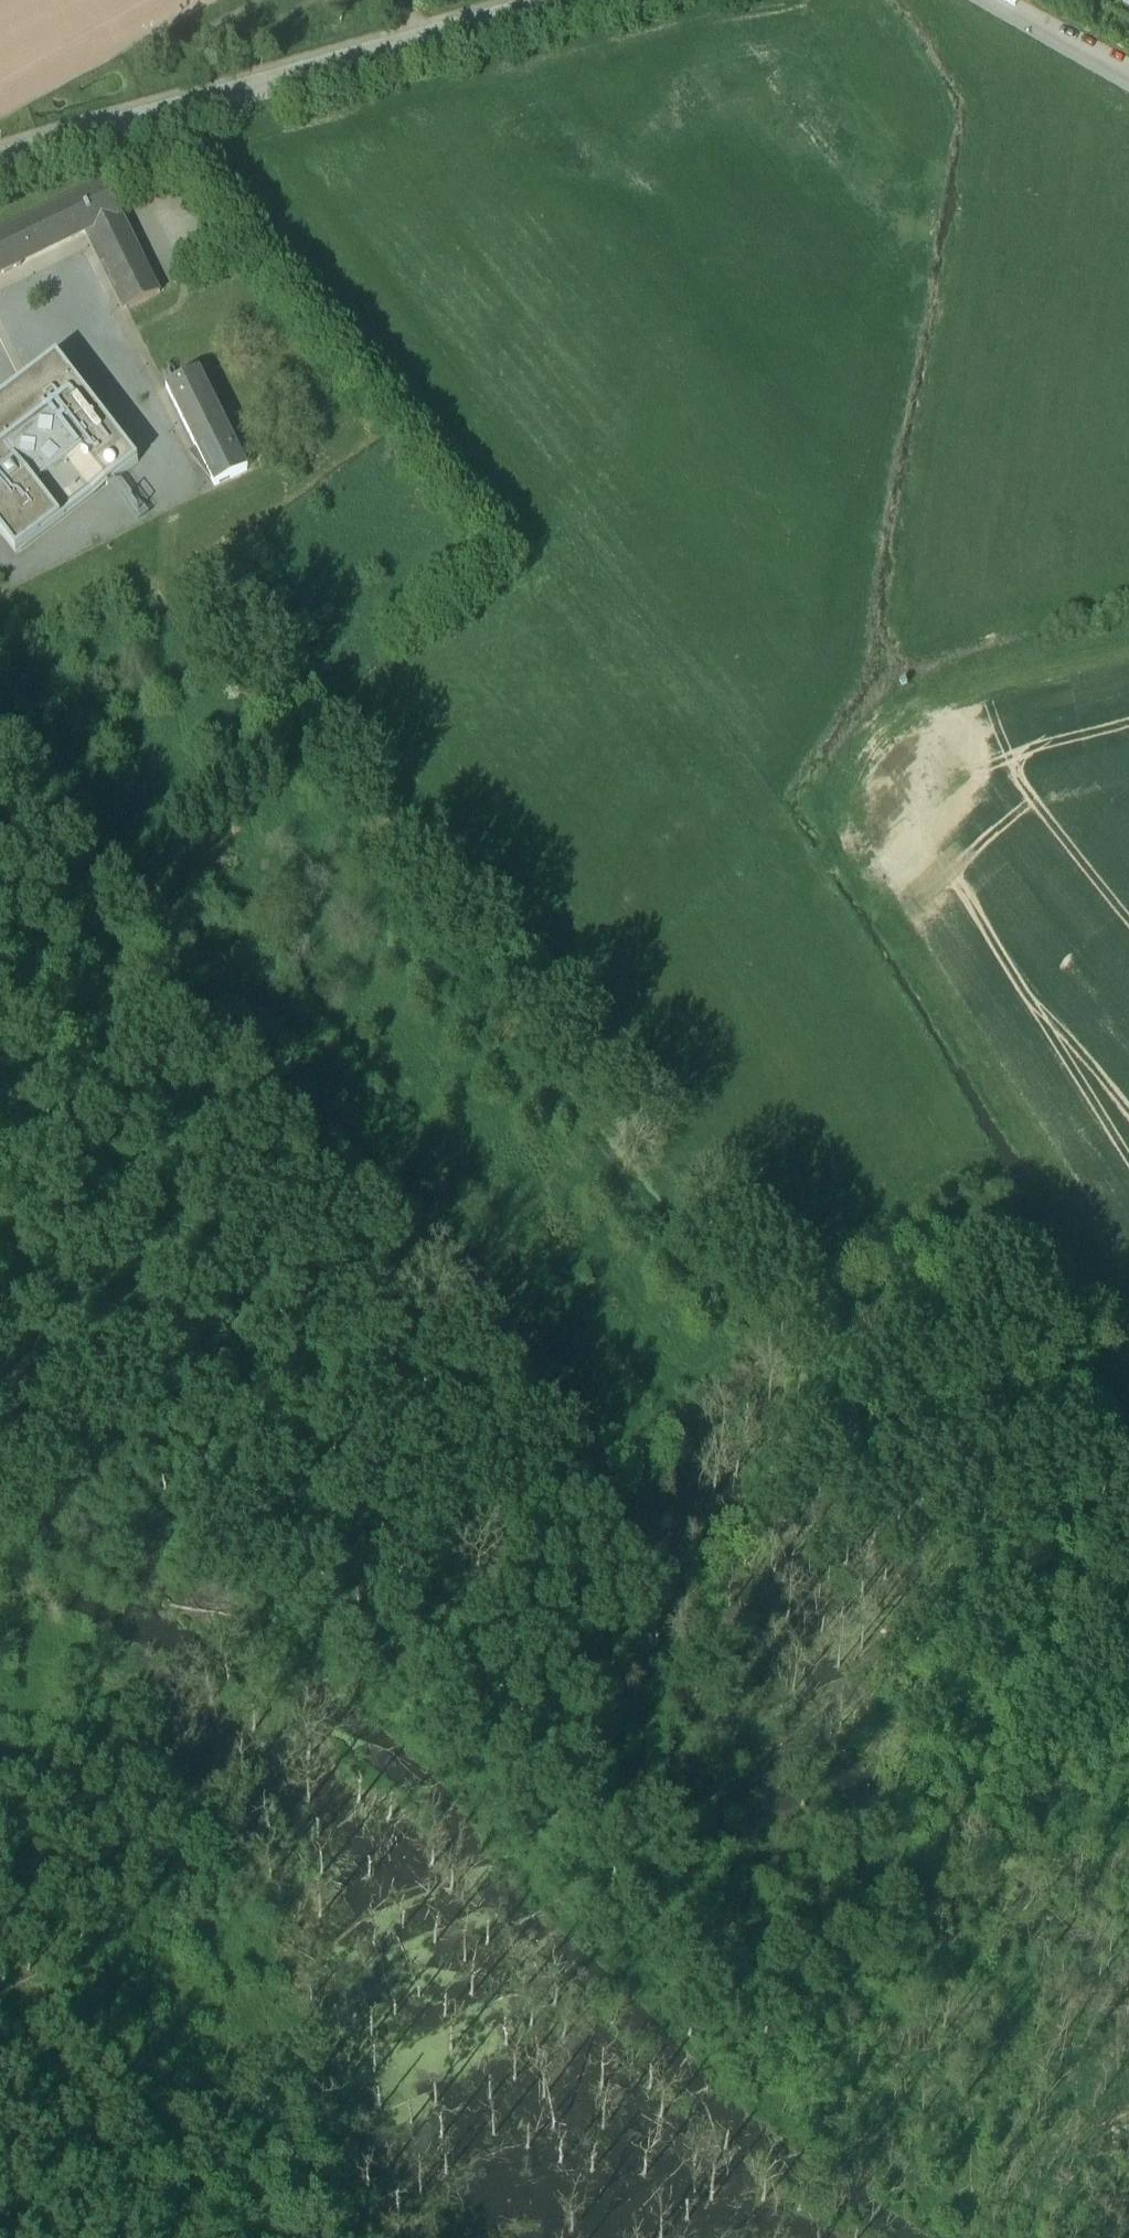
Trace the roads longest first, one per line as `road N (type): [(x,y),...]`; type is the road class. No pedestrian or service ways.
road 1 (track): [(1128,1316),(894,911),(853,830),(846,795),(856,759),(922,696),(998,664),(1128,635)]
road 2 (residential): [(0,161),(562,0)]
road 3 (residential): [(989,0),(1128,76)]

